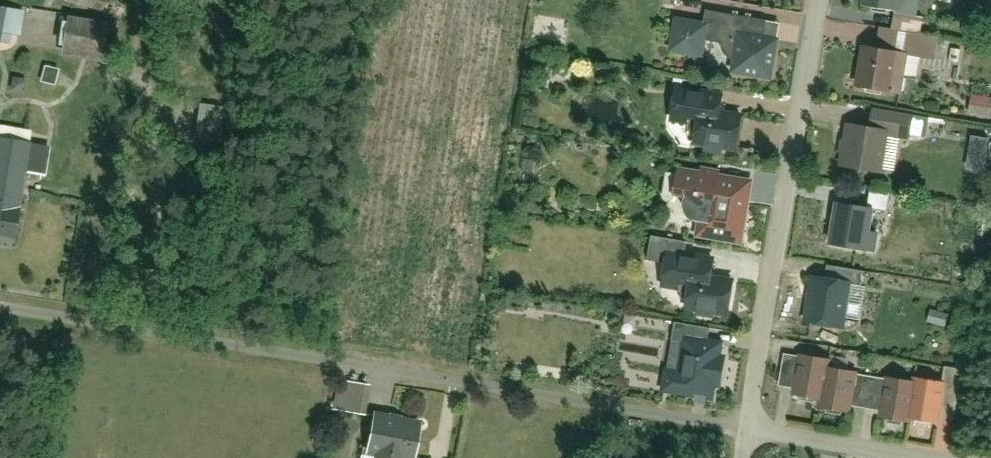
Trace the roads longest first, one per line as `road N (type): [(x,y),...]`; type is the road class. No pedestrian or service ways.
road 1 (residential): [(744,431),(0,301)]
road 2 (residential): [(822,0),(744,431)]
road 3 (residential): [(918,457),(744,431)]

